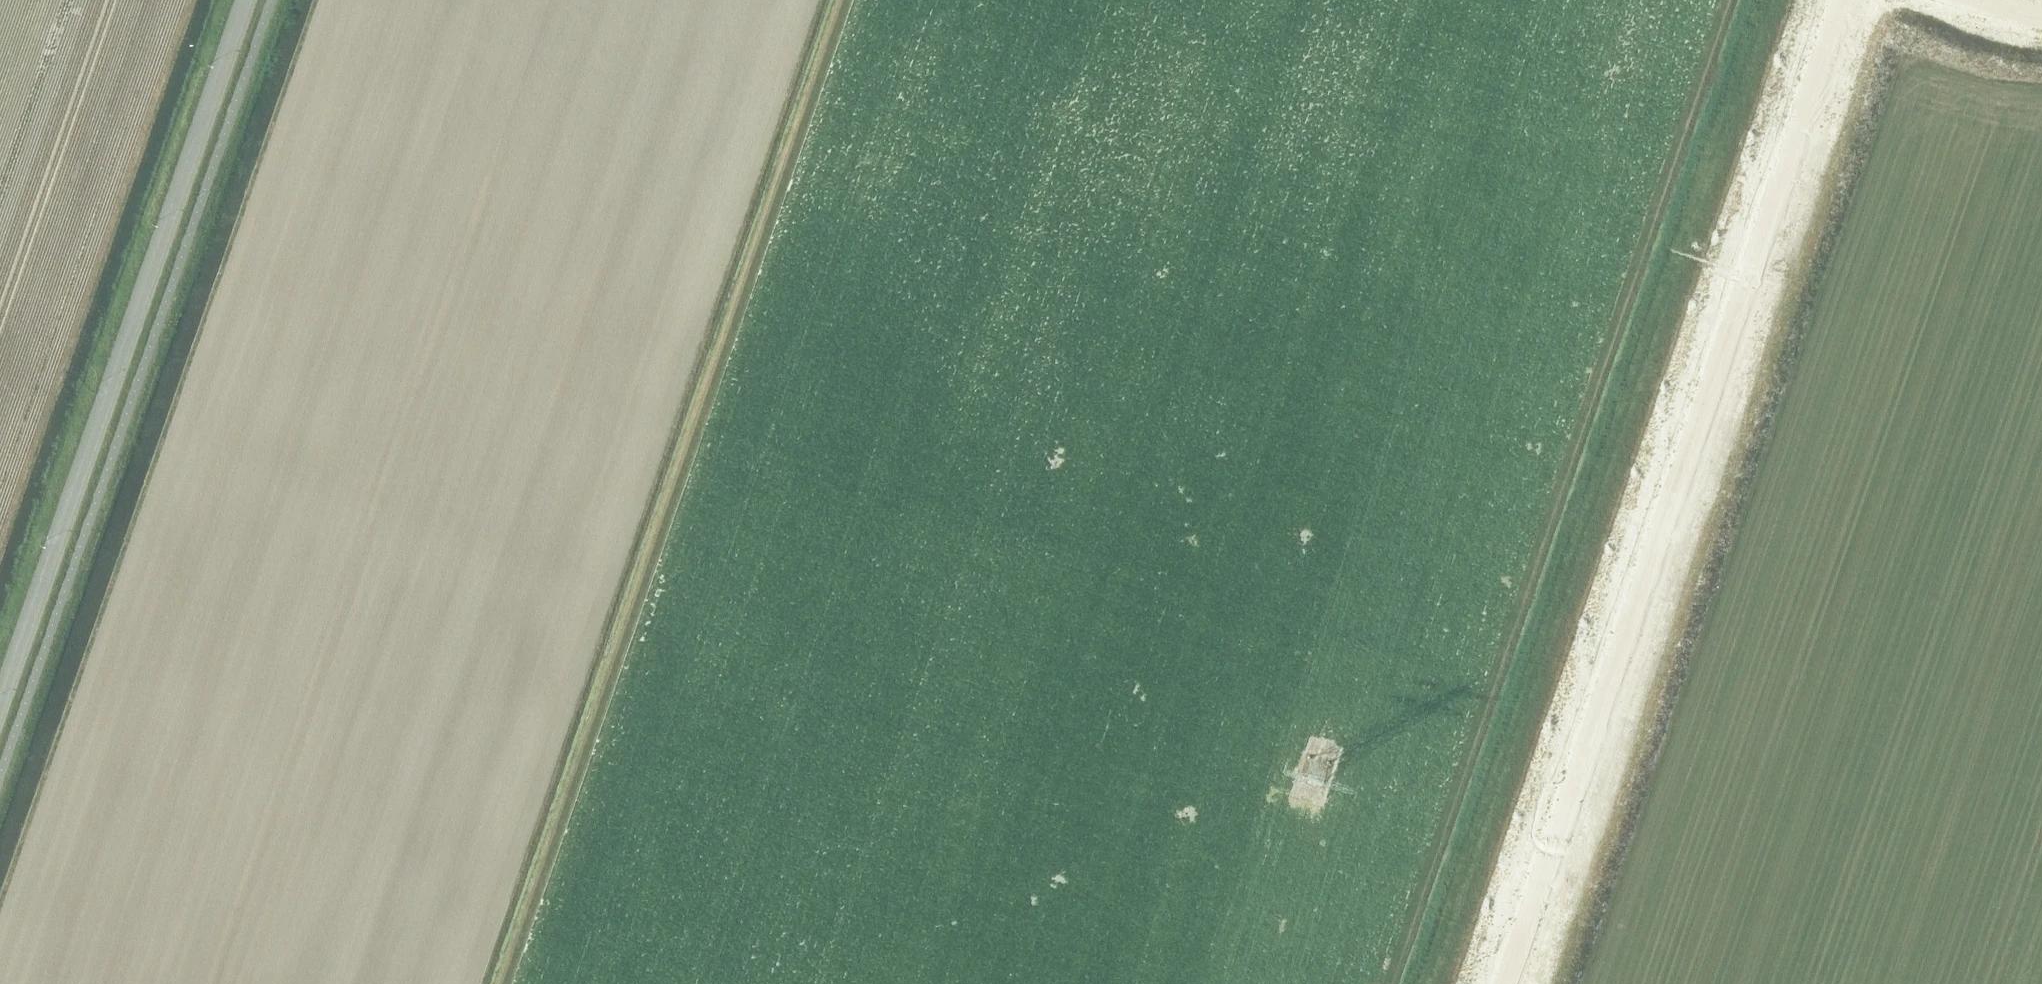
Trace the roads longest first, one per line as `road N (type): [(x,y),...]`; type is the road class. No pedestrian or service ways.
road 1 (tertiary): [(0,704),(246,0)]

